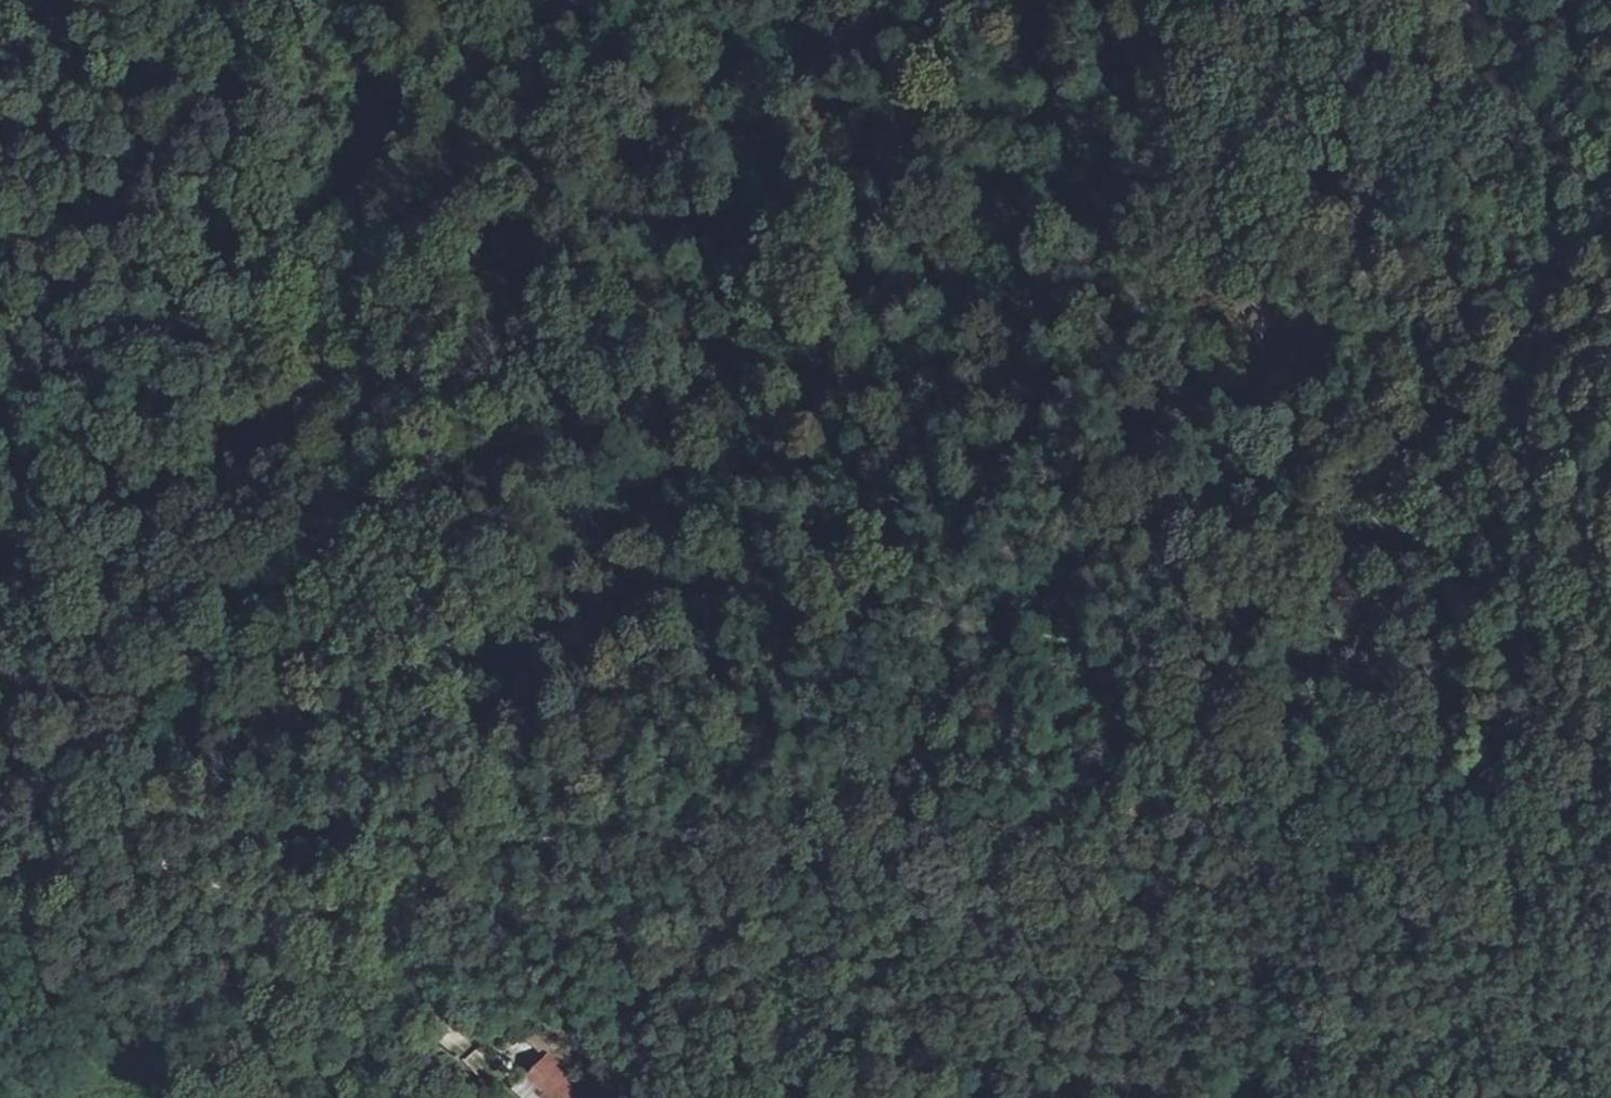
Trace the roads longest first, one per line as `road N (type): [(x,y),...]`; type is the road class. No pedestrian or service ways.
road 1 (track): [(1350,871),(1144,899),(1059,898),(774,844),(671,860),(388,814),(283,826),(156,859)]
road 2 (track): [(0,560),(36,540),(195,399),(327,235),(443,64),(511,0)]
road 3 (track): [(1580,781),(1533,897),(1499,931),(1477,933),(1350,871)]
road 4 (track): [(156,859),(0,882)]

